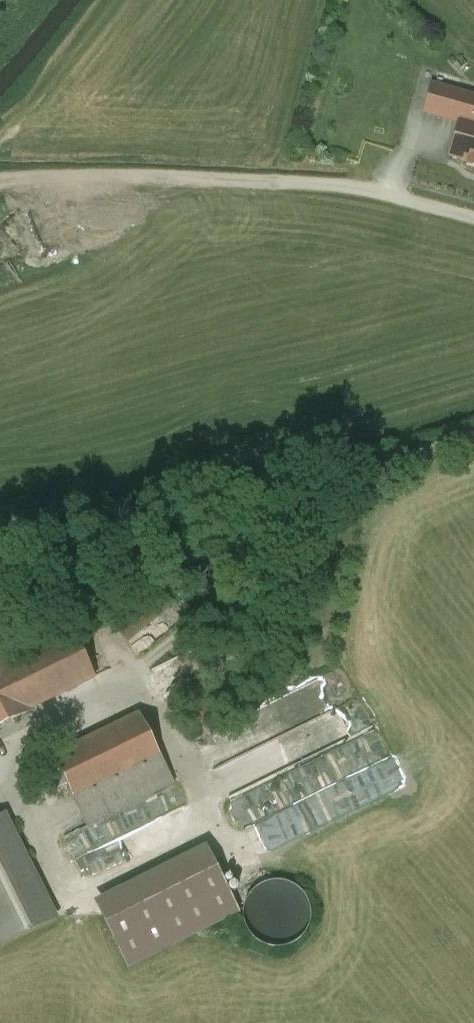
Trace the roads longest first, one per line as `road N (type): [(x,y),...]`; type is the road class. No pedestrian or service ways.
road 1 (track): [(0,177),(346,186),(473,219)]
road 2 (track): [(171,642),(284,530),(339,488),(398,459),(473,437)]

